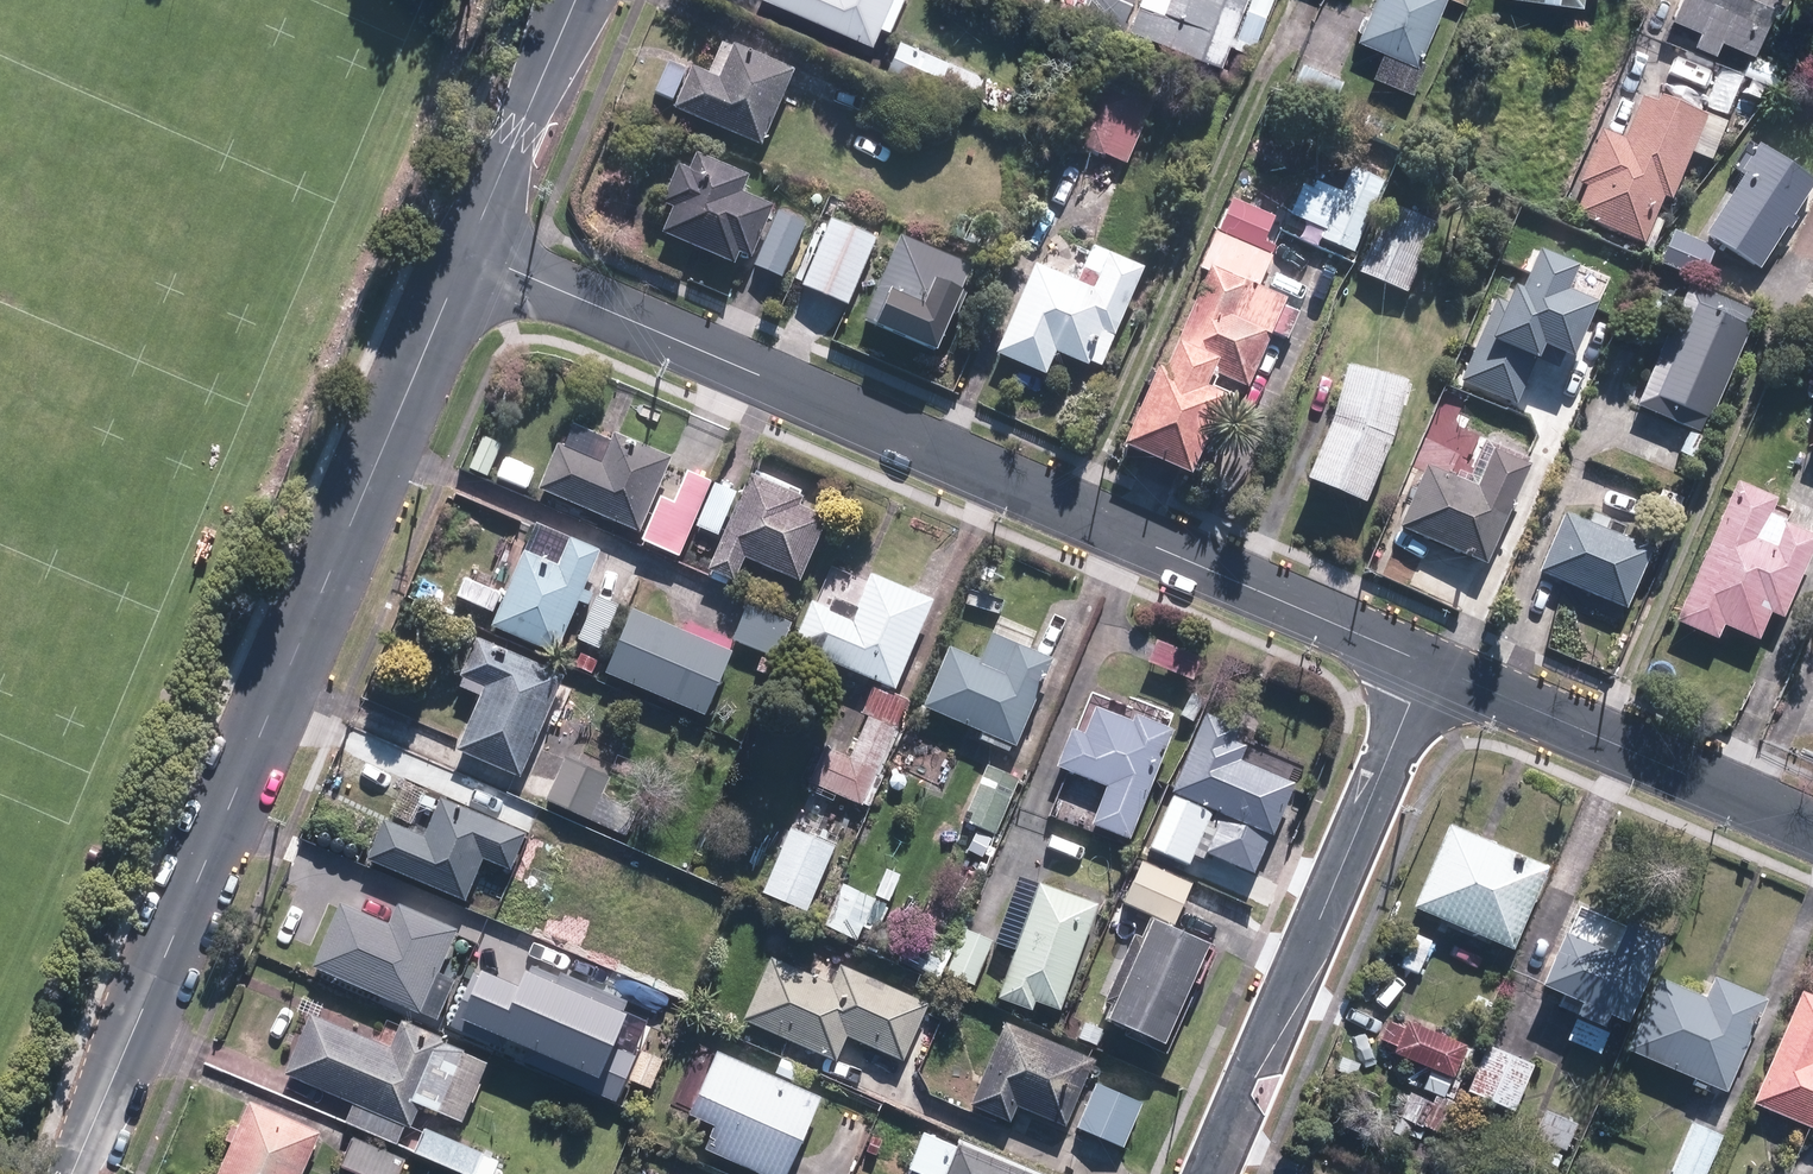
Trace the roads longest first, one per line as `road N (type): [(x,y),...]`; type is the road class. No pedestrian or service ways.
road 1 (residential): [(470,252),(1428,664)]
road 2 (tertiary): [(470,252),(72,1173)]
road 3 (residential): [(1428,664),(1207,1173)]
road 4 (residential): [(1428,664),(1812,830)]
road 5 (tertiary): [(576,0),(470,252)]

